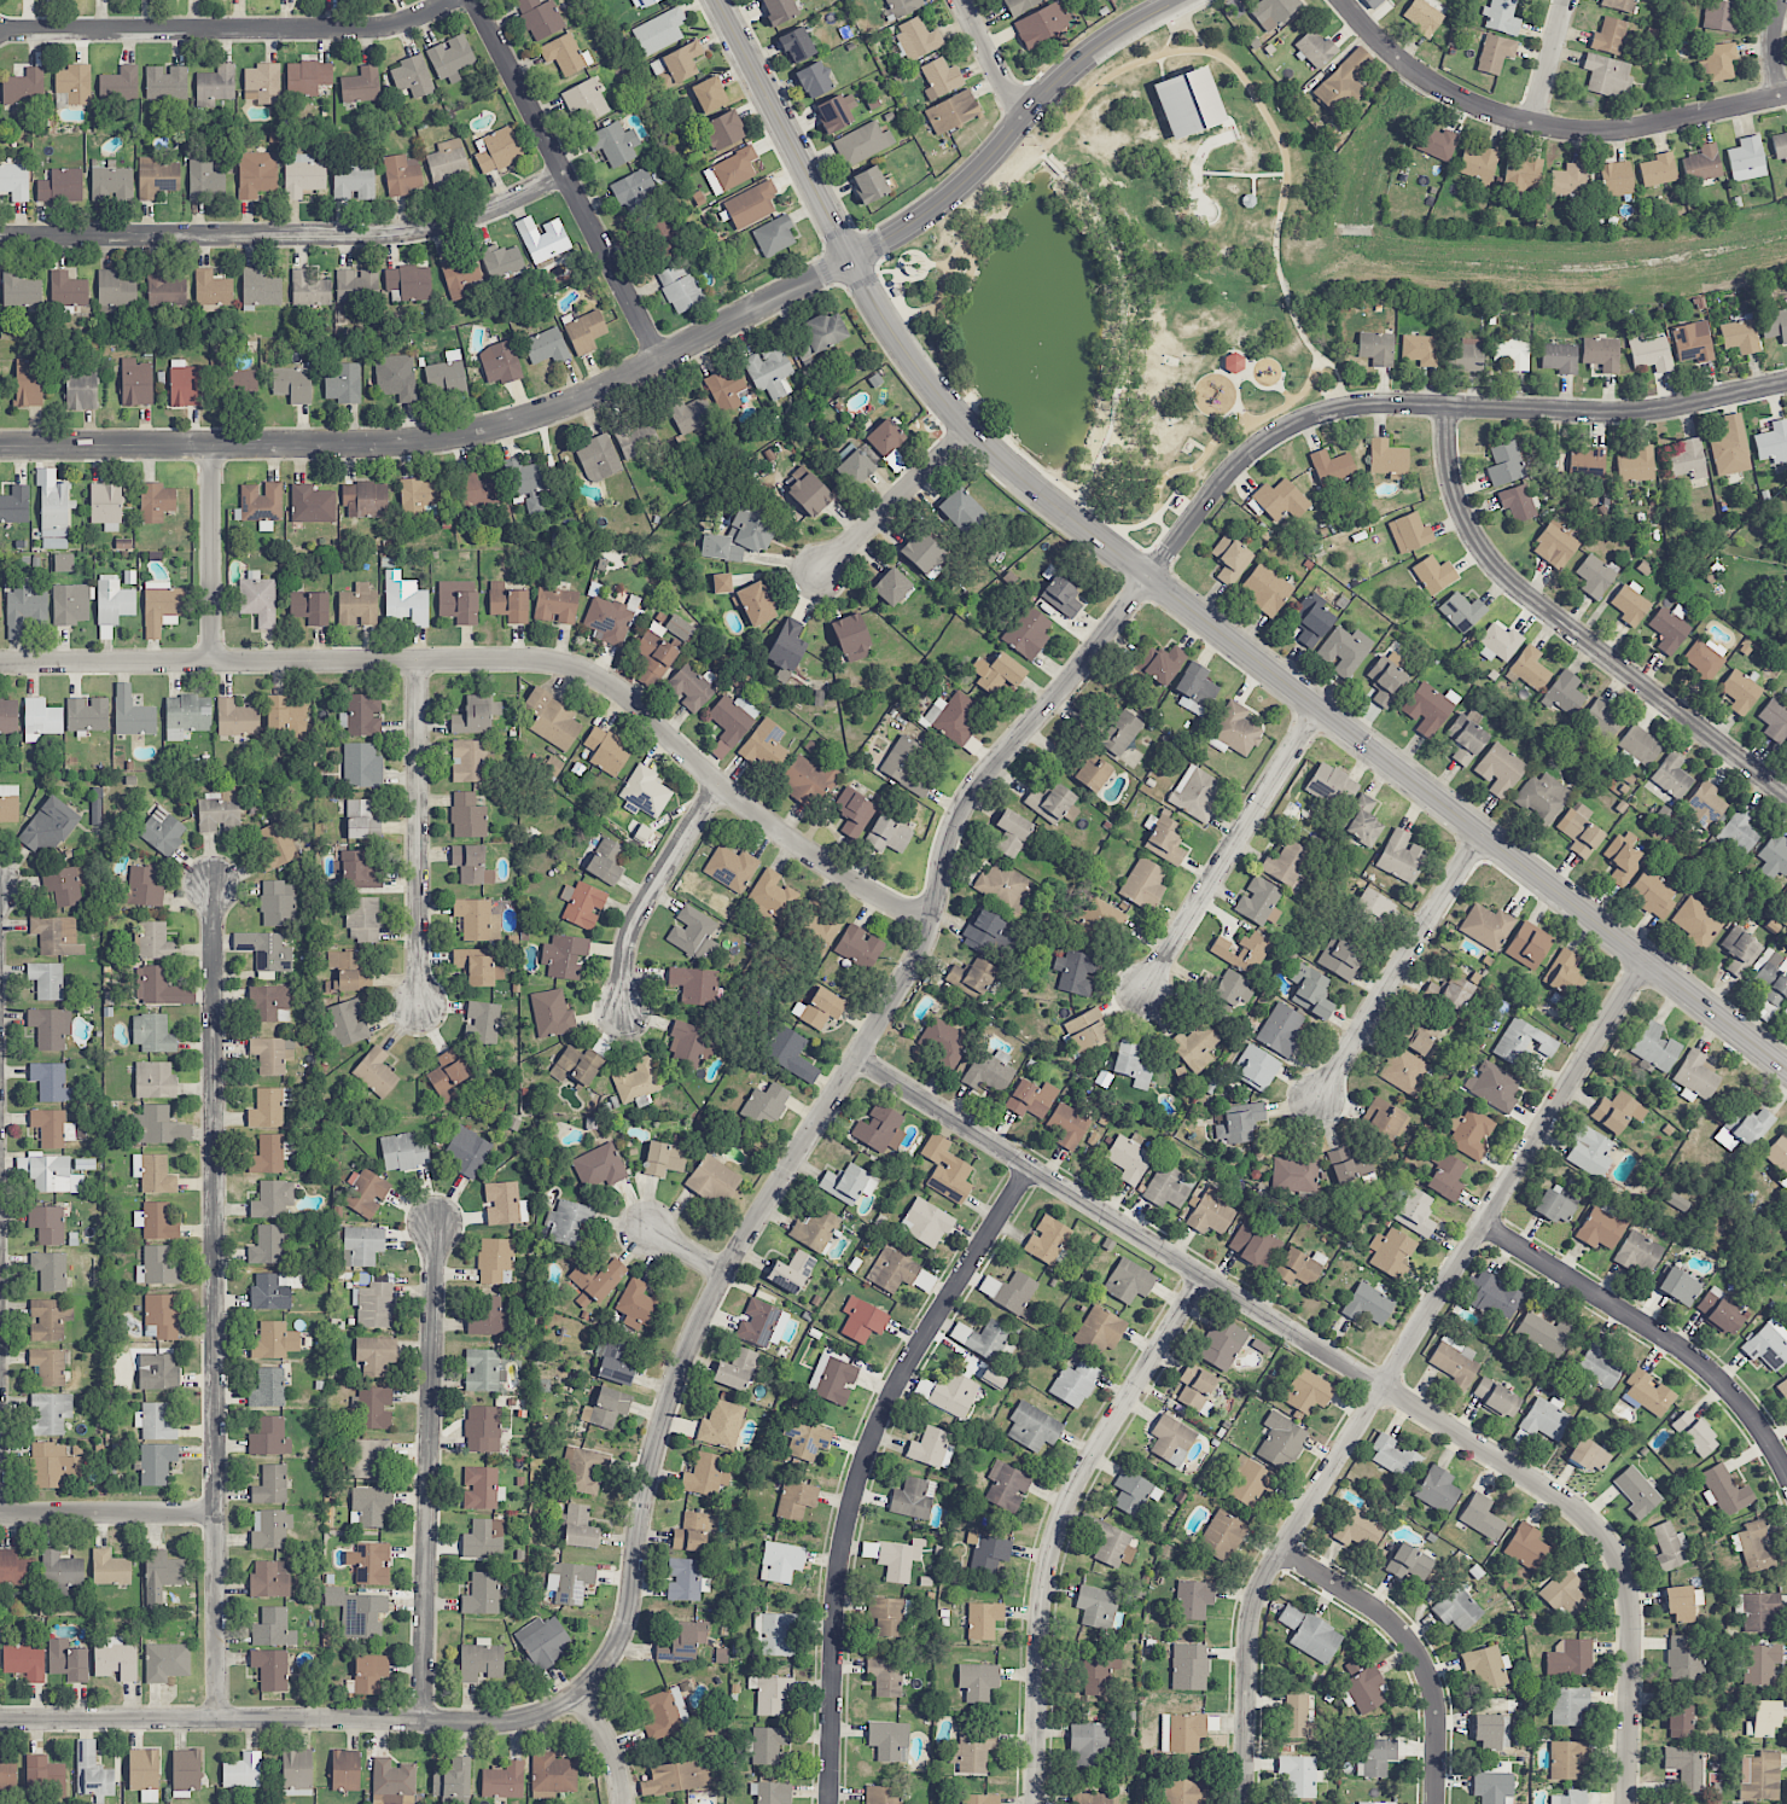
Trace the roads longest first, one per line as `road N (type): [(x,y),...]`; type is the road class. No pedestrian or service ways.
road 1 (residential): [(576,1694),(623,1633),(652,1456),(694,1328),(914,962),(961,805),(1149,577)]
road 2 (residential): [(0,662),(417,658),(580,668),(622,692),(801,848),(932,920)]
road 3 (residential): [(1246,1803),(1256,1596),(1646,959)]
road 4 (residential): [(0,446),(367,443),(500,429),(569,406),(850,258)]
road 5 (residential): [(213,884),(217,1717)]
road 6 (tertiary): [(1149,577),(1786,1067)]
road 7 (residential): [(1149,577),(1252,452),(1334,409),(1375,403),(1634,414),(1786,383)]
road 8 (residential): [(832,1803),(842,1566),(869,1451),(920,1345),(1034,1169)]
road 9 (residential): [(856,1057),(1386,1387)]
road 10 (residential): [(0,1718),(489,1722),(537,1715),(576,1694)]
road 11 (residential): [(0,236),(382,234),(465,220),(565,173)]
road 12 (residential): [(1039,1803),(1046,1614),(1063,1525),(1092,1461),(1206,1276)]
road 13 (residential): [(1444,407),(1451,487),(1496,568),(1786,798)]
road 14 (residential): [(1386,1387),(1564,1497),(1610,1541),(1628,1595),(1624,1803)]
road 15 (residential): [(421,1721),(435,1224)]
road 16 (residential): [(1345,0),(1425,80),(1480,109),(1556,132),(1659,126),(1786,97)]
road 17 (residential): [(0,31),(376,28),(452,0)]
road 18 (tertiary): [(850,258),(943,402),(1015,472),(1149,577)]
road 19 (tertiary): [(850,258),(967,179),(1101,43),(1179,0)]
road 20 (residential): [(660,359),(473,0)]
road 21 (residential): [(1483,1223),(1711,1371),(1786,1468)]
road 22 (residential): [(417,658),(418,1003)]
road 23 (residential): [(1146,988),(1319,709)]
road 24 (residential): [(1287,1547),(1392,1619),(1421,1655),(1438,1724),(1436,1803)]
road 25 (residential): [(1319,1098),(1483,834)]
road 26 (tertiary): [(717,0),(850,258)]
road 27 (residential): [(623,1012),(628,932),(718,781)]
road 28 (residential): [(210,444),(211,661)]
road 29 (residential): [(0,1513),(215,1512)]
road 30 (residential): [(968,429),(822,571)]
road 31 (residential): [(960,0),(1025,114)]
road 32 (residential): [(1532,126),(1568,0)]
road 33 (residential): [(576,1694),(610,1747),(625,1803)]

